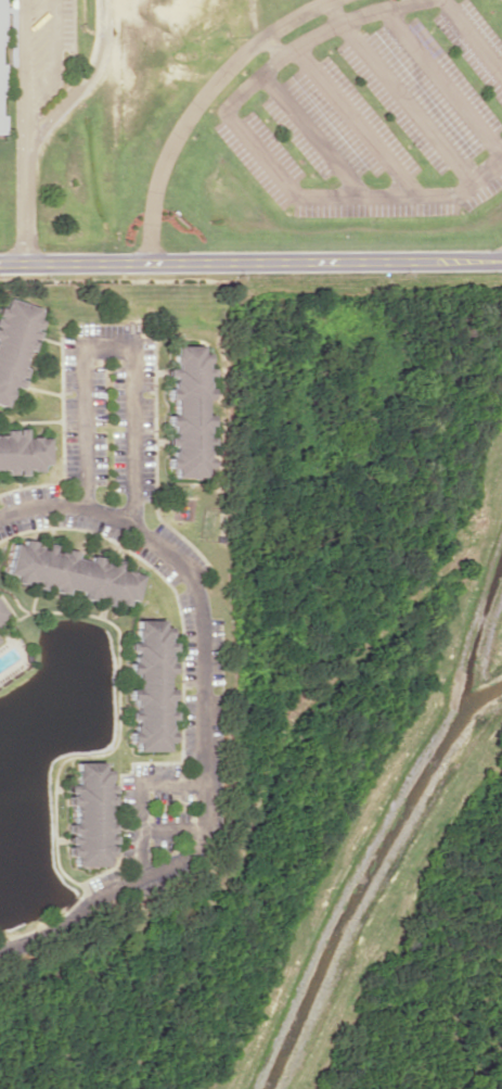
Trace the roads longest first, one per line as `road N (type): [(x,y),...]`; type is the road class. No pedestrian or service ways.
road 1 (residential): [(0,948),(194,850),(194,609),(171,562),(126,527),(77,506),(0,517)]
road 2 (residential): [(0,264),(501,259)]
road 3 (residential): [(77,506),(73,345),(125,344),(126,527)]
road 4 (residential): [(137,885),(134,785),(193,784)]

